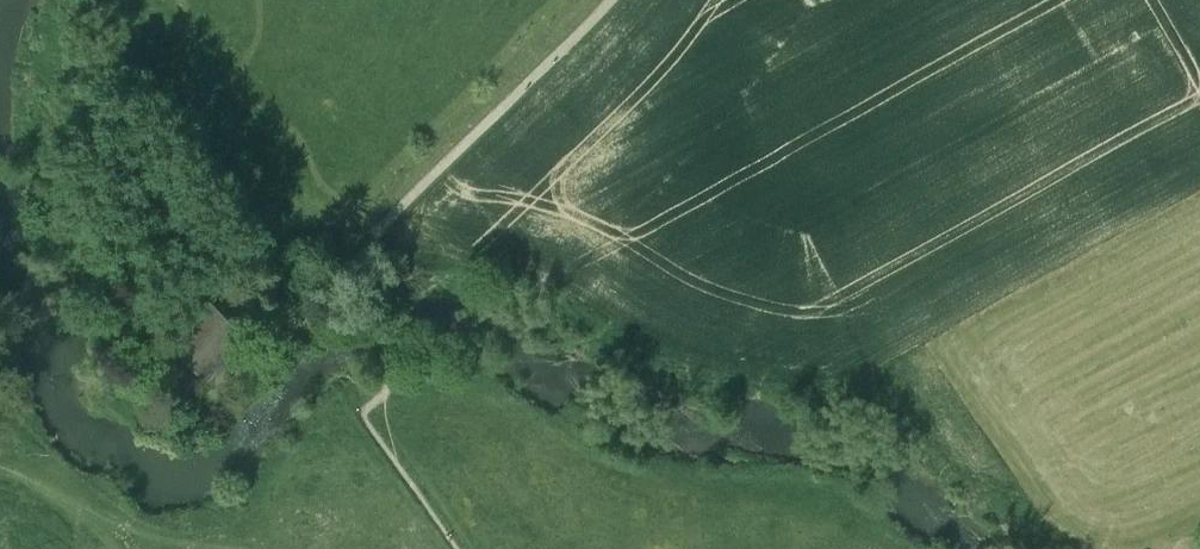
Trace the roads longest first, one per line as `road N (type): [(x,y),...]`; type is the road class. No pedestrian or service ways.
road 1 (unclassified): [(367,244),(611,0)]

